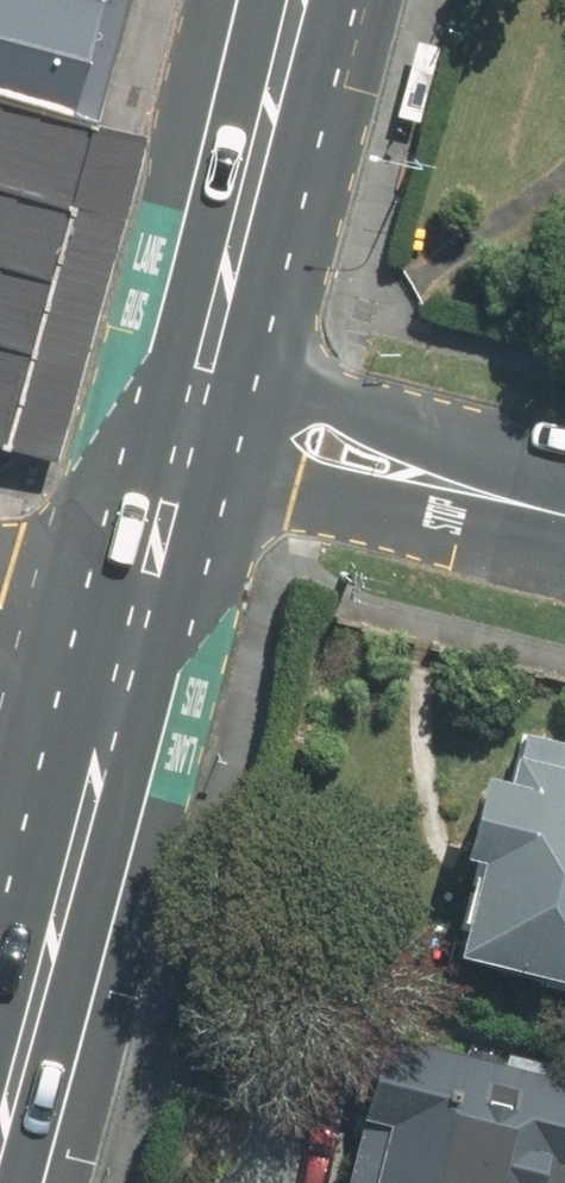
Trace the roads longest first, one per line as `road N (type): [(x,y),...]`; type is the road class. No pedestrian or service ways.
road 1 (primary): [(117,637),(0,1065)]
road 2 (residential): [(195,362),(382,413),(450,441),(534,506)]
road 3 (primary): [(283,0),(195,362)]
road 4 (residential): [(534,506),(396,508),(168,460)]
road 5 (primary): [(168,460),(117,637)]
road 6 (residential): [(117,637),(0,604)]

